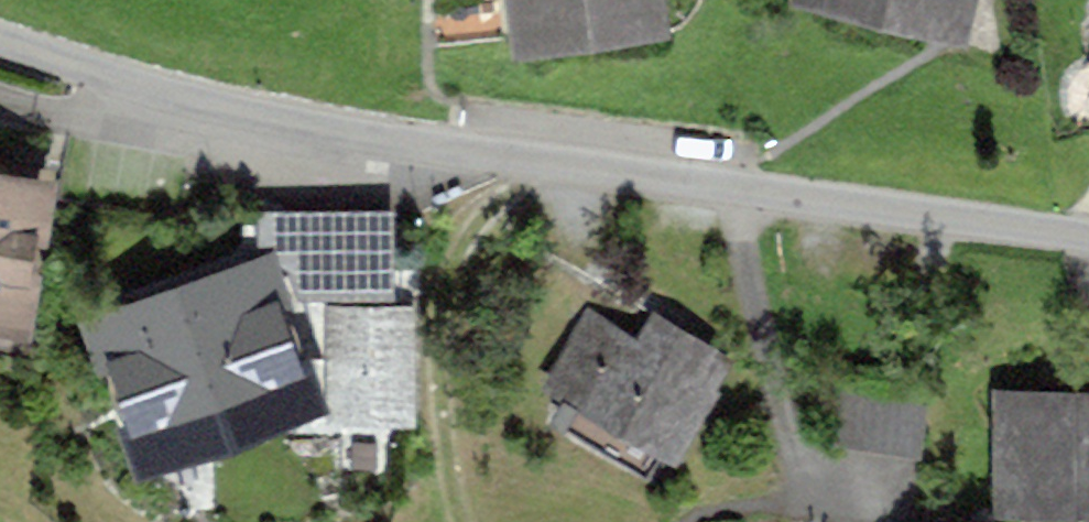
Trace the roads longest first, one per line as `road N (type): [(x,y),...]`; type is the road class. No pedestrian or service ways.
road 1 (residential): [(1088,233),(431,143),(198,96),(0,36)]
road 2 (track): [(431,143),(426,247),(479,521)]

